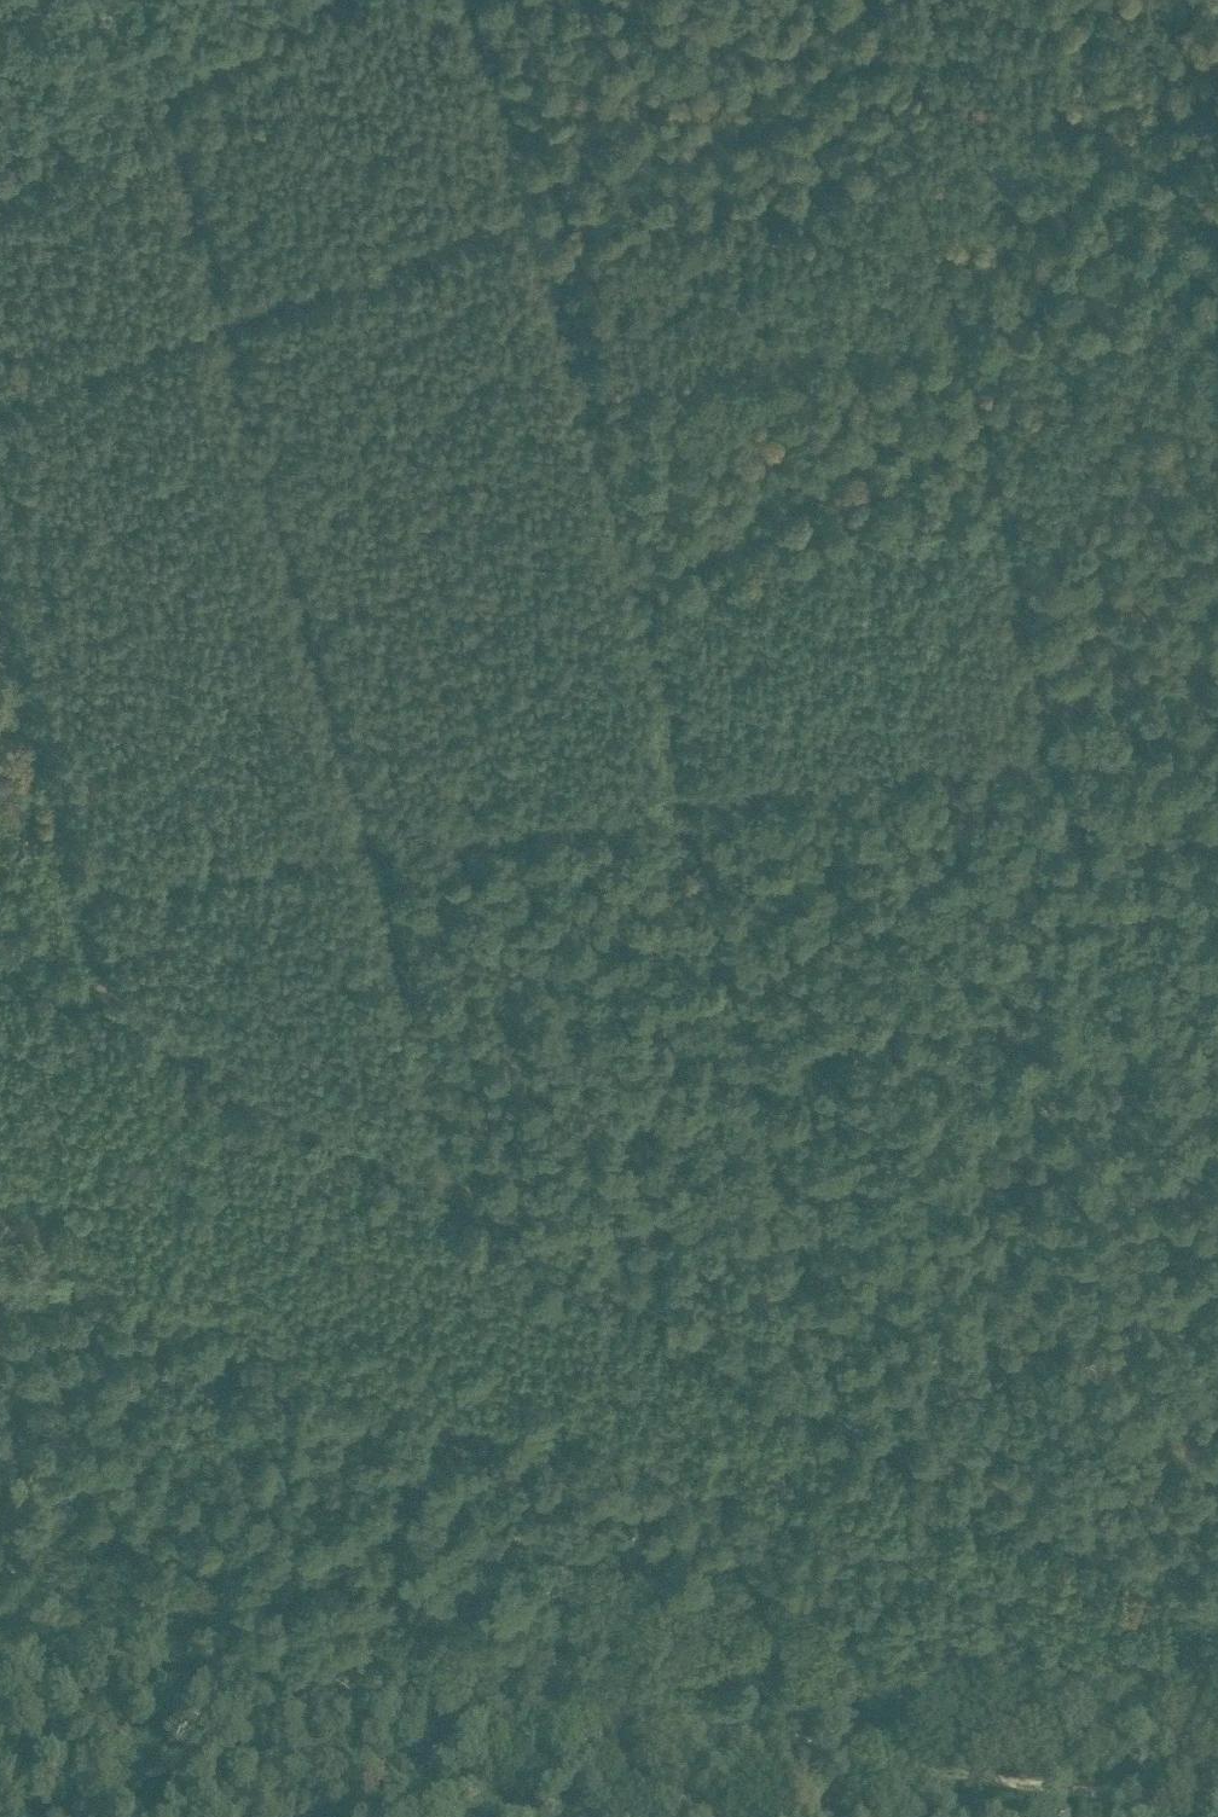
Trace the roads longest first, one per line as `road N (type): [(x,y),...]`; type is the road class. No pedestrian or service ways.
road 1 (track): [(1217,722),(371,839),(236,847),(183,876),(88,988)]
road 2 (track): [(576,1816),(592,1787),(634,1752),(710,1732),(760,1732),(1040,1785),(1154,1794),(1217,1789)]

